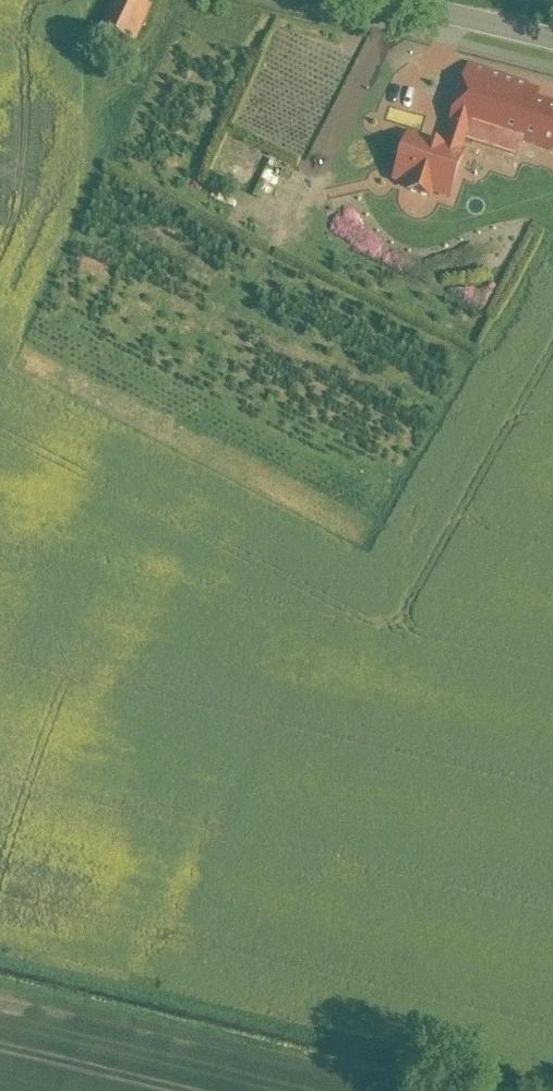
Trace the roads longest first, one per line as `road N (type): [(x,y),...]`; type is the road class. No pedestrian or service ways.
road 1 (tertiary): [(375,0),(552,43)]

